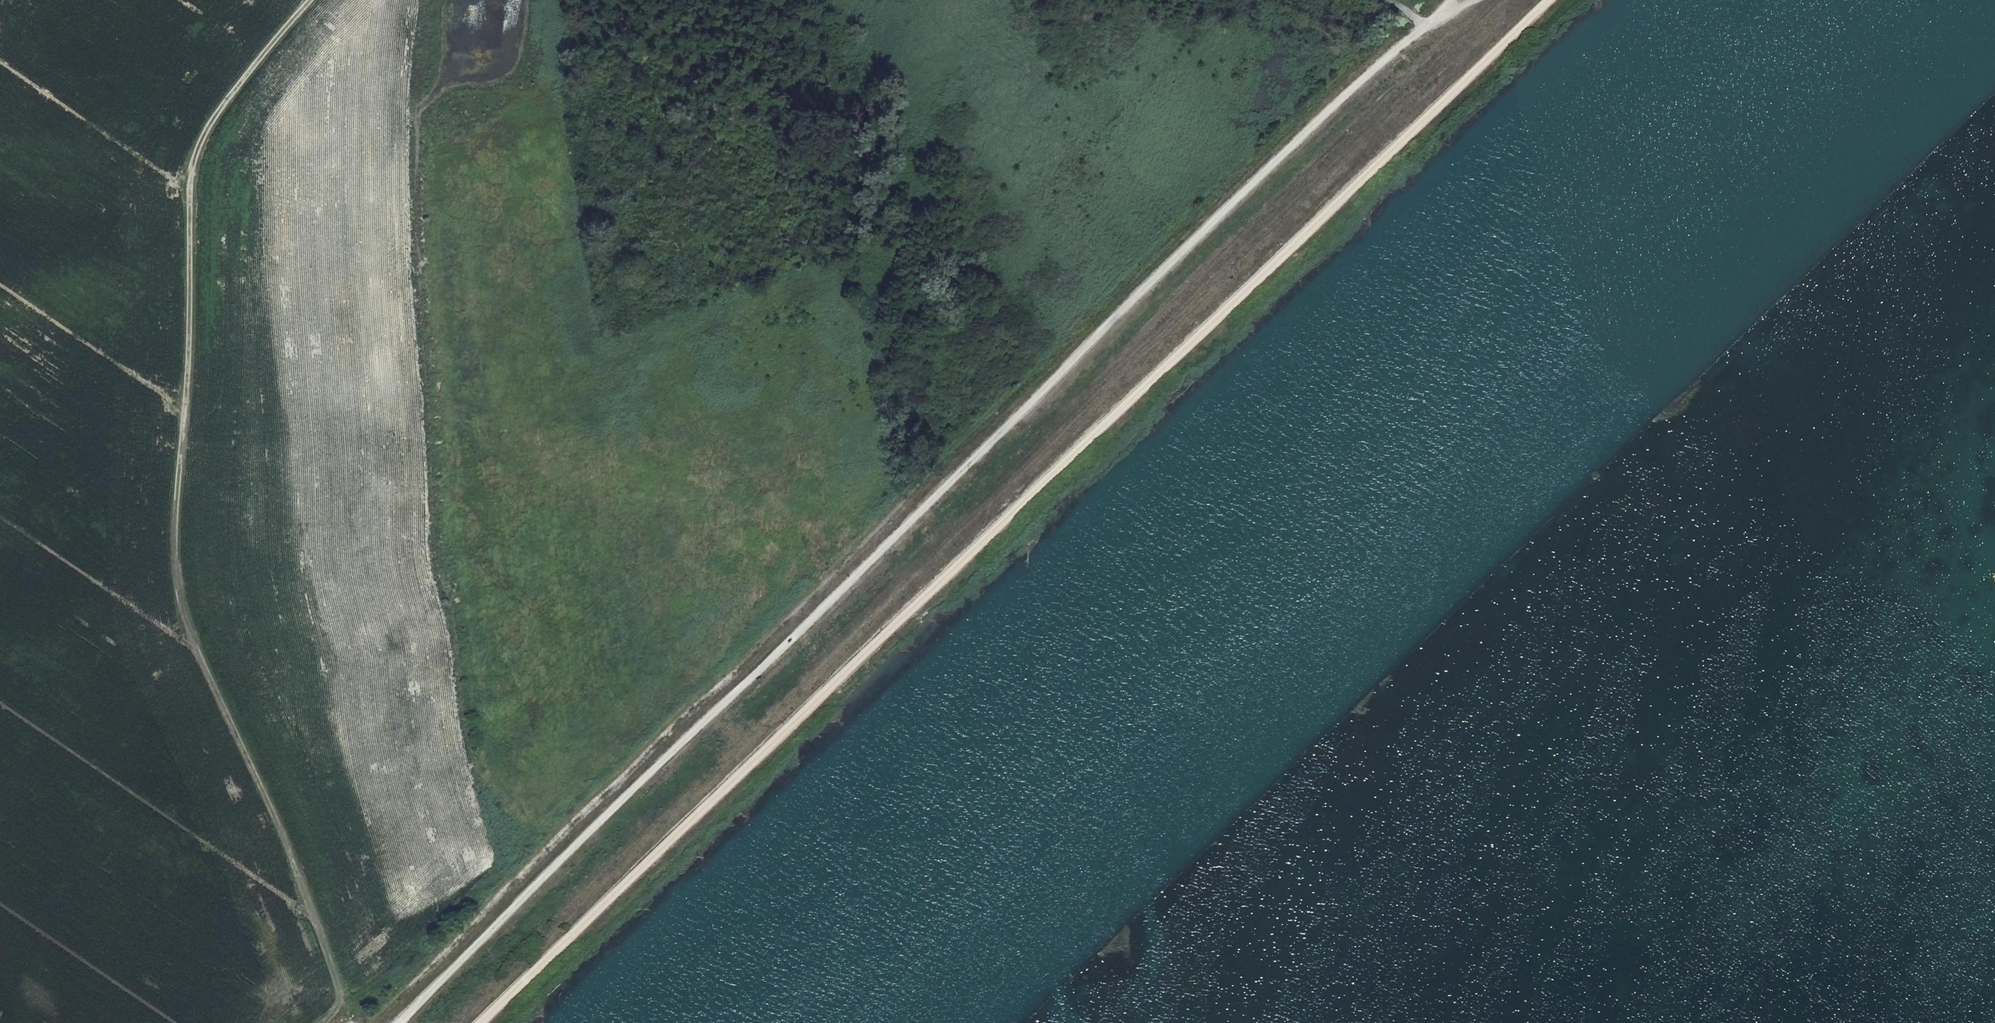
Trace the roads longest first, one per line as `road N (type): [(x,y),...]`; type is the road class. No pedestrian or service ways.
road 1 (track): [(397,1022),(1160,270),(1449,0)]
road 2 (track): [(349,1022),(262,789),(195,650),(175,575),(192,165),(214,113),(310,0)]

